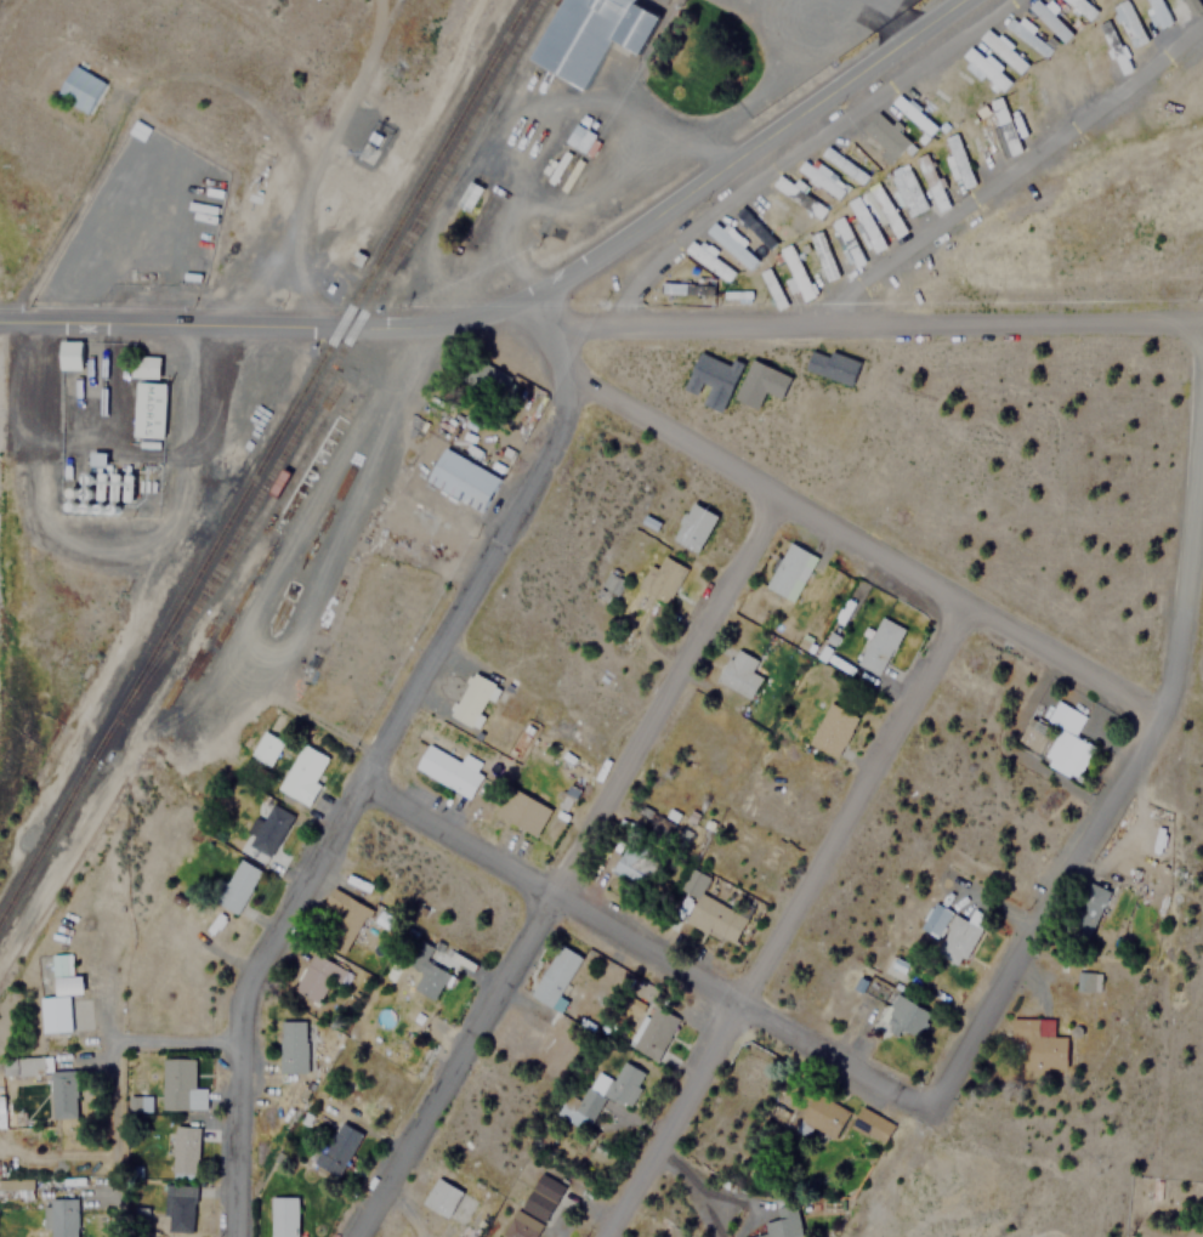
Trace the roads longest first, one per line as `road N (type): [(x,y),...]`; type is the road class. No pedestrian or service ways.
road 1 (residential): [(1202,318),(515,311),(418,323),(0,321)]
road 2 (residential): [(233,1236),(234,1038),(248,974),(580,381)]
road 3 (residential): [(357,1236),(774,509)]
road 4 (residential): [(897,1103),(941,1095),(1174,685),(1202,366)]
road 5 (residential): [(1151,715),(774,509),(580,381),(515,311)]
road 6 (residential): [(594,1236),(958,612)]
road 7 (residential): [(897,1103),(554,889),(358,781)]
road 8 (tertiary): [(515,311),(956,0)]

